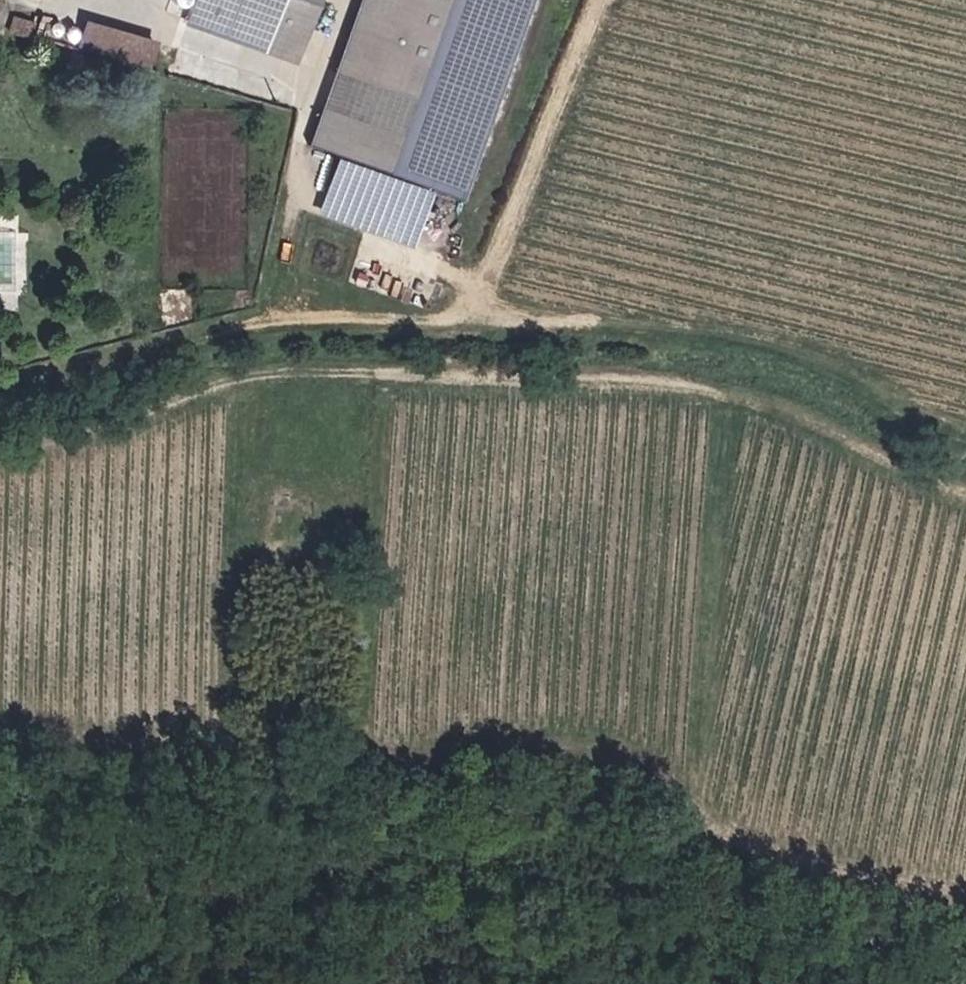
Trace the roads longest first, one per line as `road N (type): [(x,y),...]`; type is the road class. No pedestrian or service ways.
road 1 (track): [(0,447),(291,371),(572,375)]

